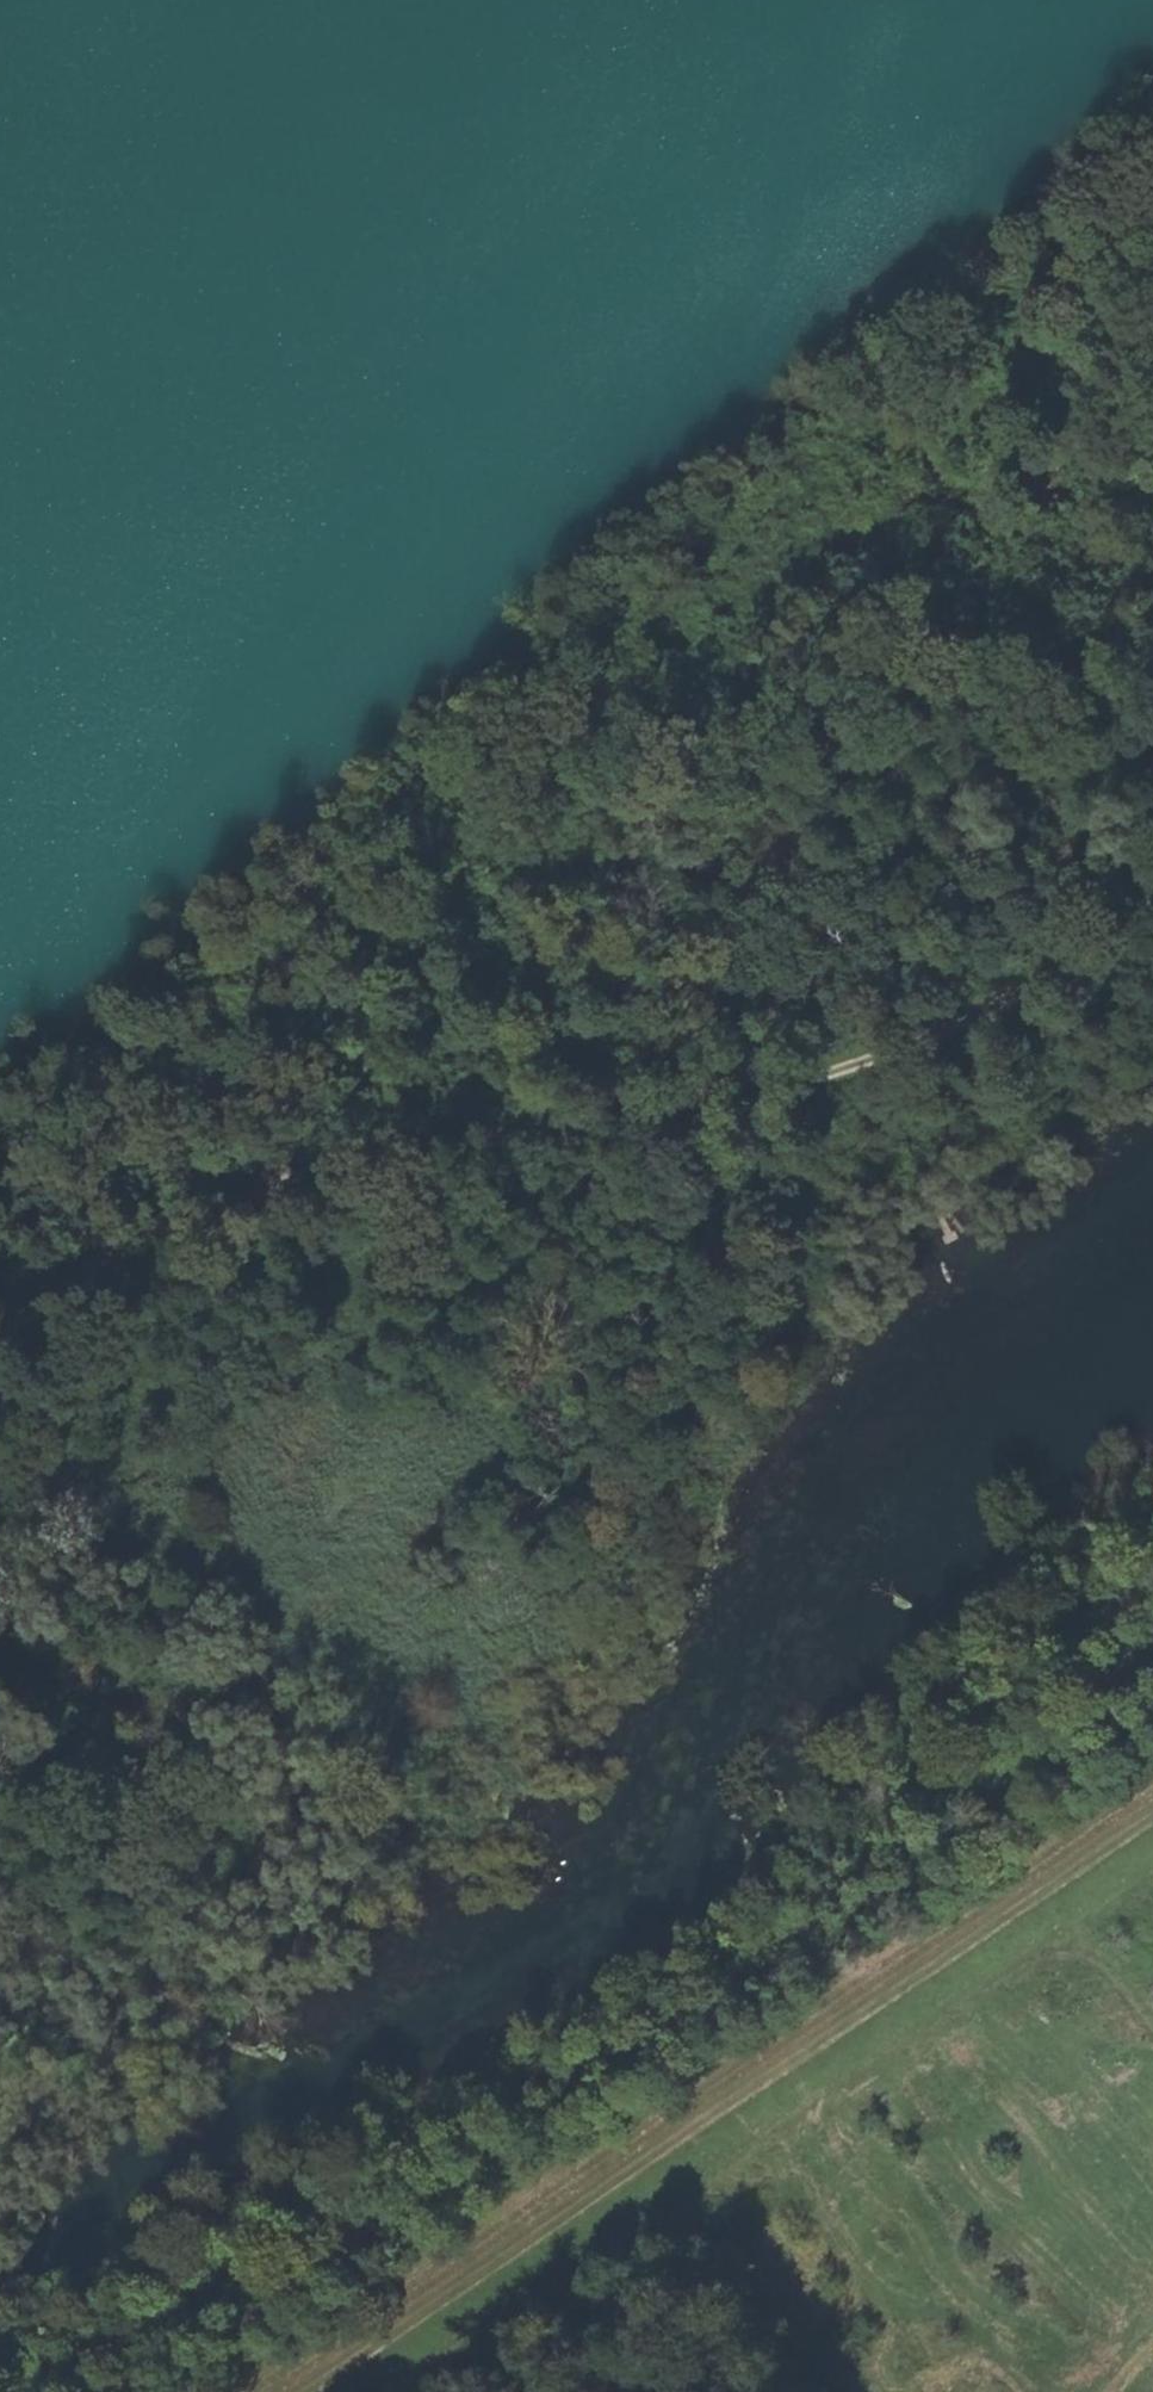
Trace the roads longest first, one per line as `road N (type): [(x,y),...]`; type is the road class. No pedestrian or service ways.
road 1 (track): [(1152,896),(949,1013),(792,1067),(445,1145),(185,1214),(0,1318)]
road 2 (track): [(400,2391),(983,1978),(1041,1904),(1152,1830)]
road 3 (track): [(1152,412),(978,514),(907,425),(904,319)]
road 4 (track): [(983,1978),(1076,1953),(1133,1985),(1152,2016)]

